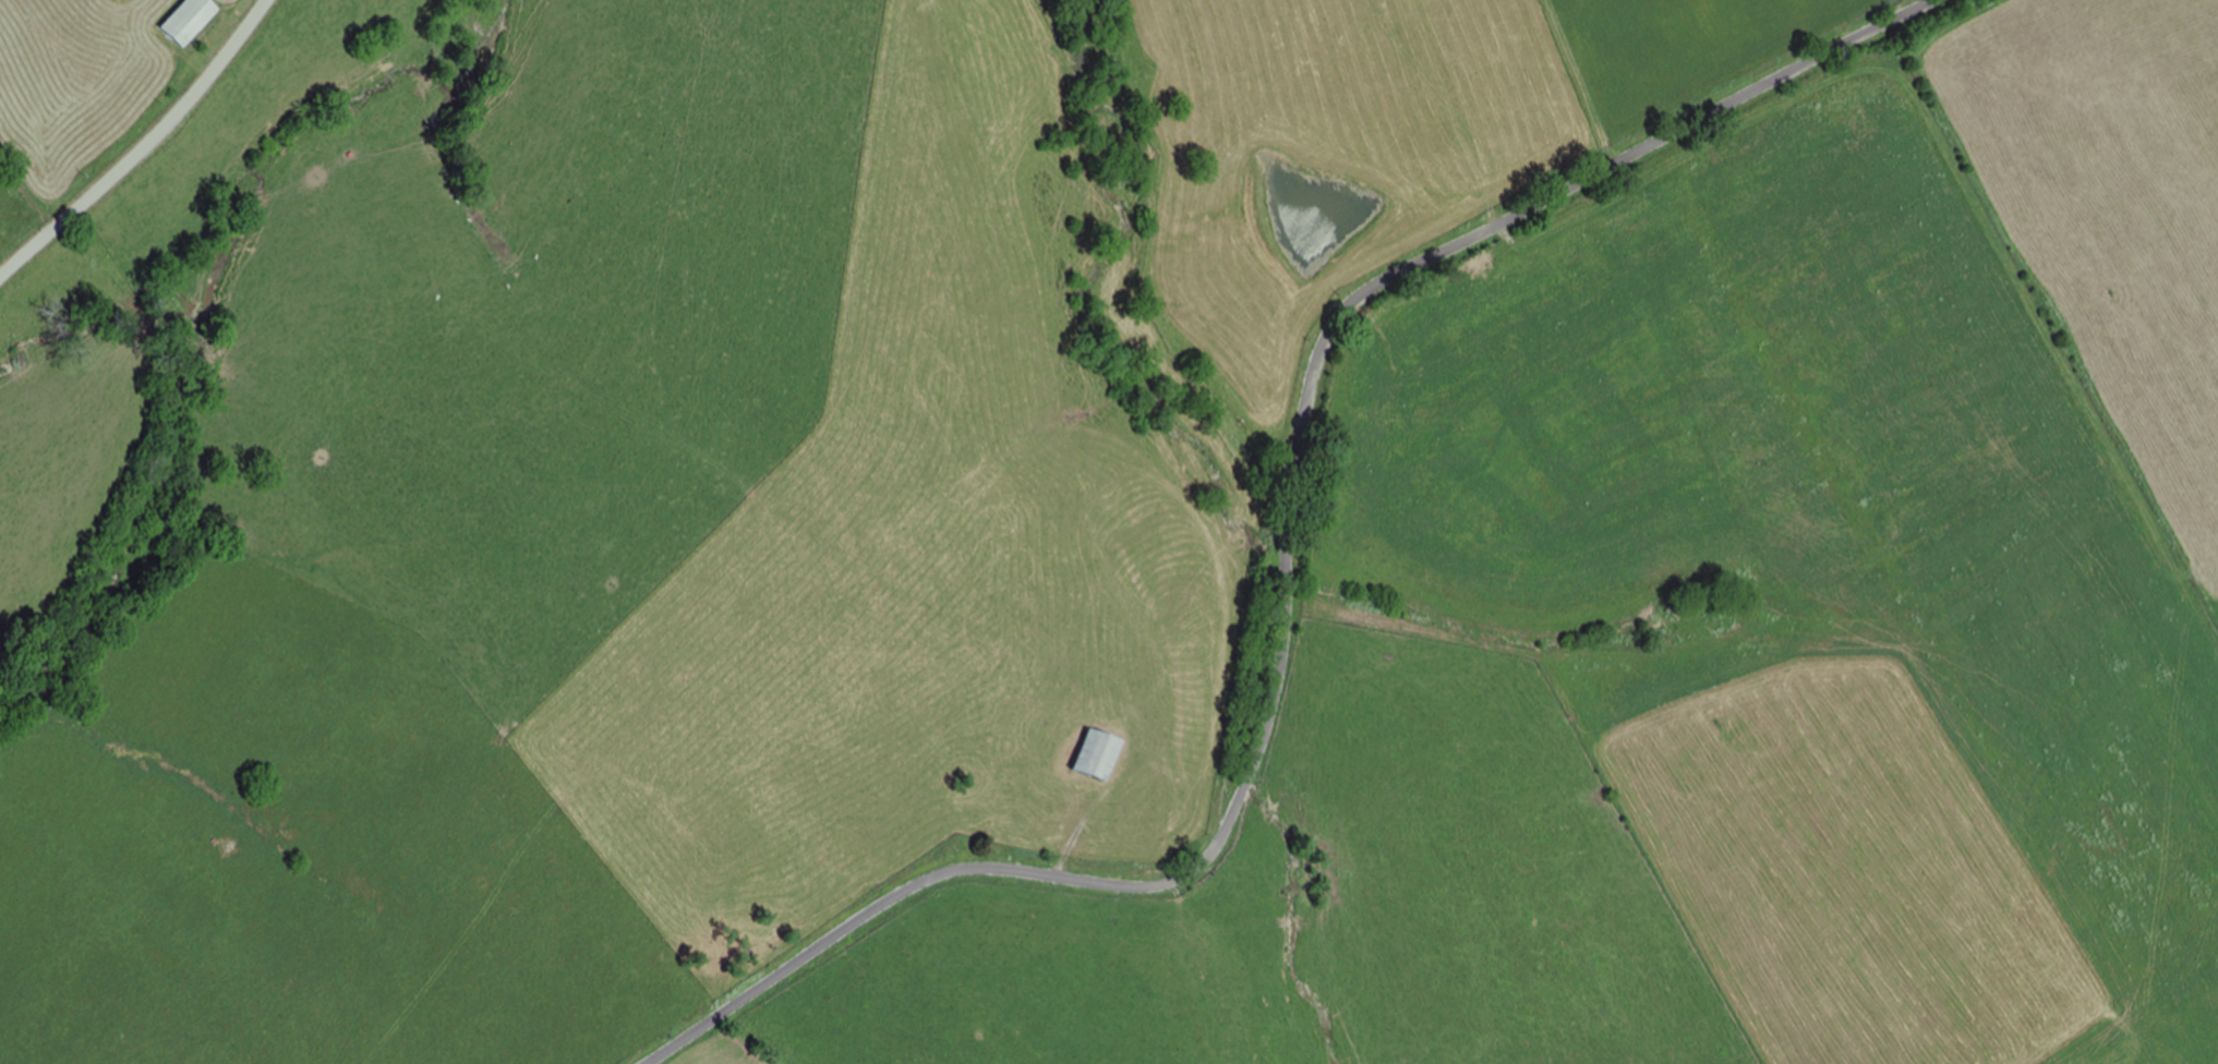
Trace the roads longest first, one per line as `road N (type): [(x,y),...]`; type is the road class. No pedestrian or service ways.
road 1 (residential): [(641,1063),(861,914),(939,873),(991,864),(1141,884),(1198,861),(1237,802),(1268,716),(1282,651),(1290,494),(1304,404),(1319,350),(1345,306),(1407,265),(1930,0)]
road 2 (residential): [(0,277),(161,131),(268,0)]

